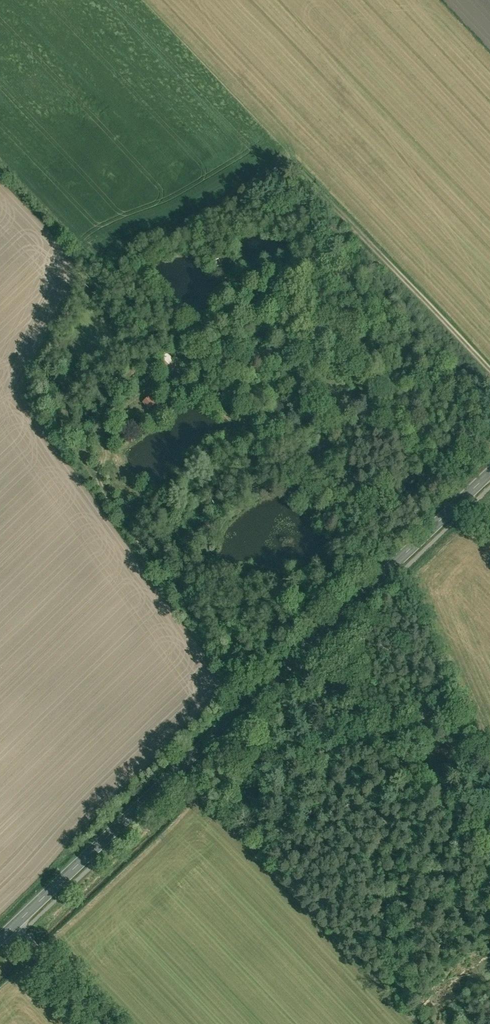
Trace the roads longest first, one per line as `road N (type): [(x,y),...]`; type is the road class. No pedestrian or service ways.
road 1 (tertiary): [(489,473),(0,936)]

